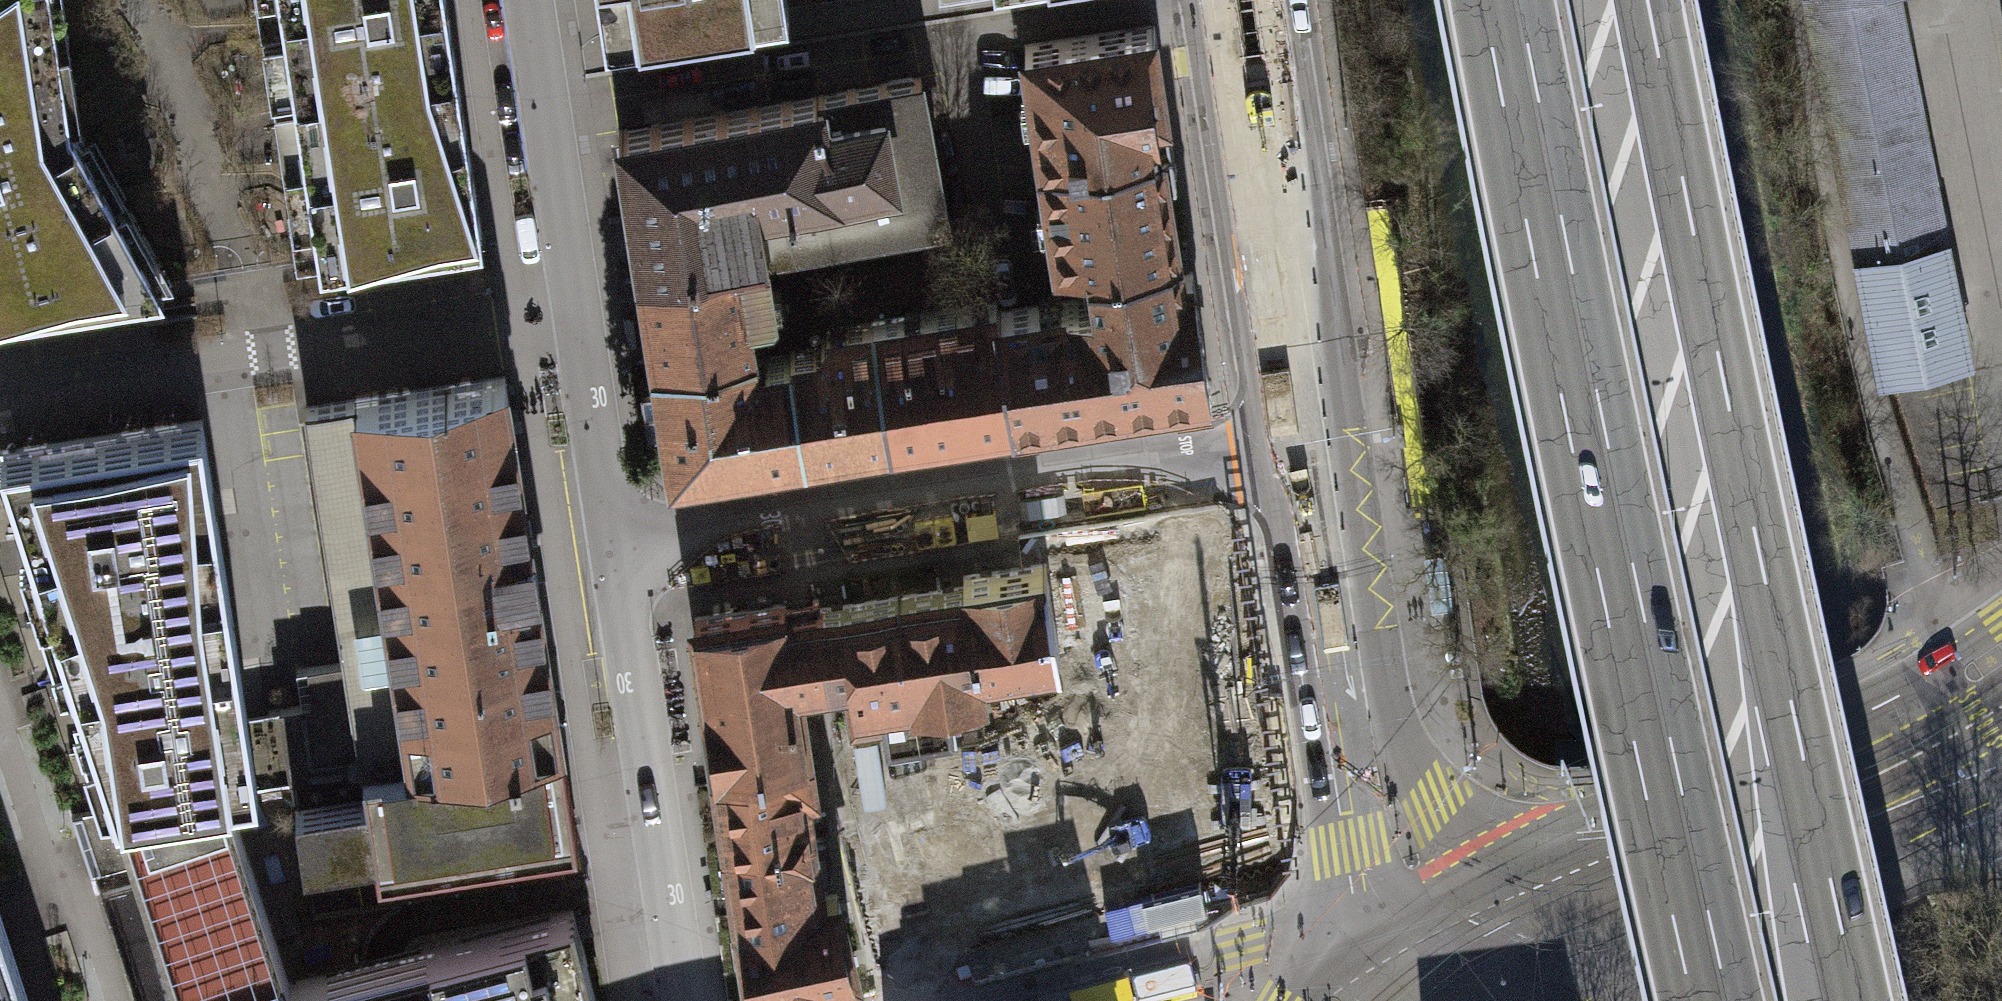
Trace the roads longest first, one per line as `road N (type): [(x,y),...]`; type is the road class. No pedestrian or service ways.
road 1 (motorway): [(1501,0),(1711,1000)]
road 2 (motorway): [(1843,1000),(1641,0)]
road 3 (residential): [(601,557),(1312,442)]
road 4 (secondary): [(1449,963),(1973,722)]
road 5 (residential): [(601,557),(513,0)]
road 6 (primary): [(1312,442),(1357,733),(1449,963)]
road 7 (residential): [(674,1000),(601,557)]
road 8 (primary): [(1243,0),(1312,442)]
road 9 (residential): [(1449,963),(1327,937),(1291,938),(1014,1000)]
road 10 (primary): [(1449,963),(1347,976),(1300,1000)]

